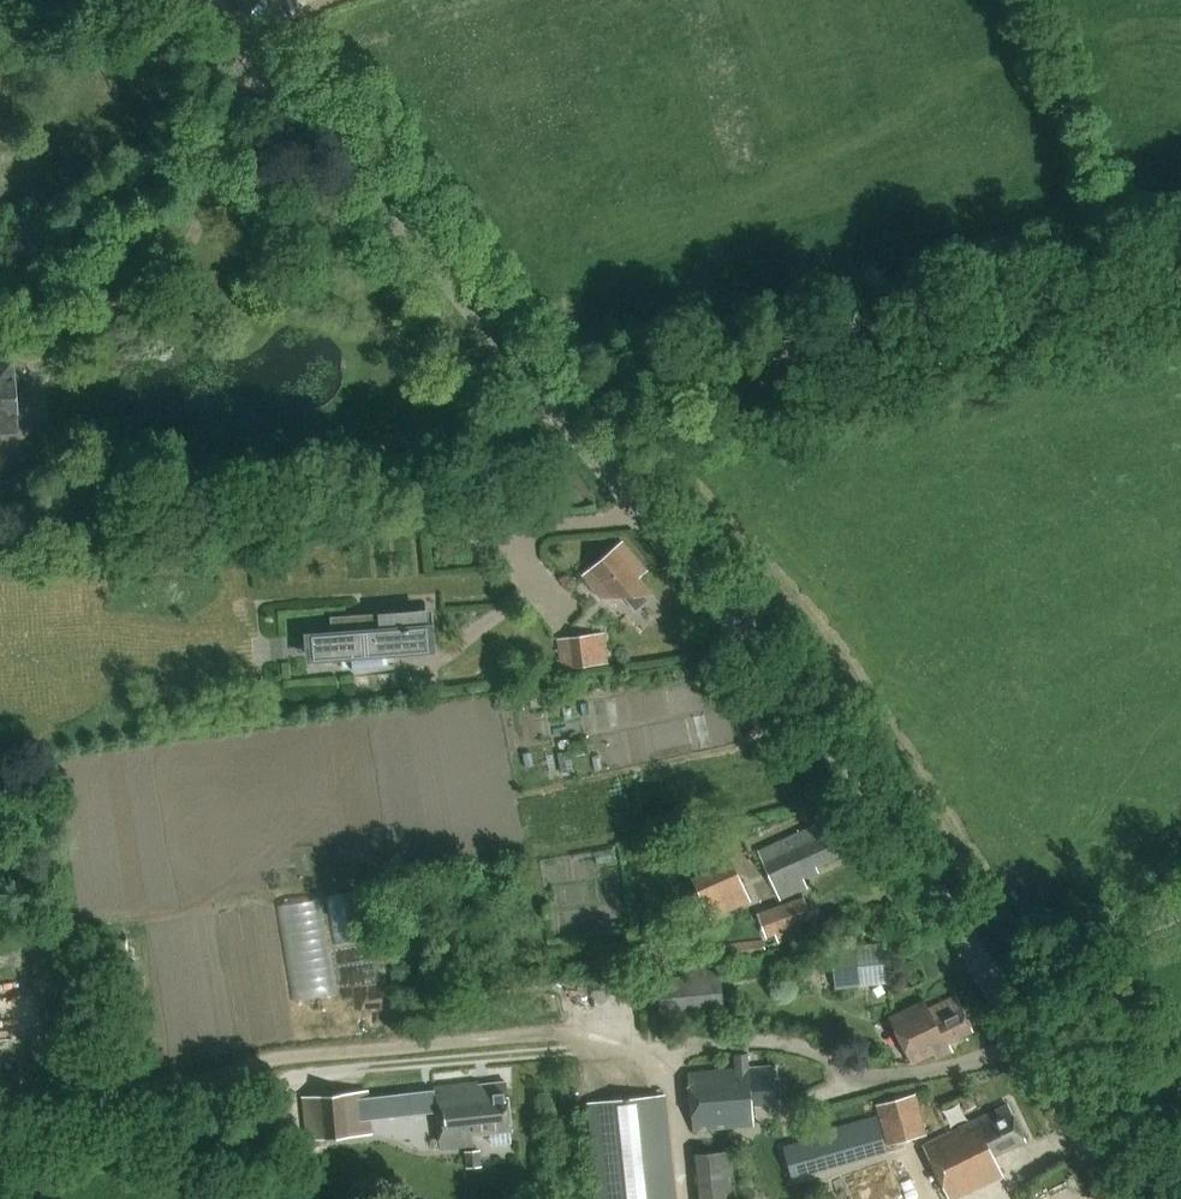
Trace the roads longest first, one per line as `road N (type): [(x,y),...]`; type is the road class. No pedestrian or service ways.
road 1 (unclassified): [(1127,1198),(986,968),(787,684),(402,223),(198,0)]
road 2 (track): [(1028,1039),(921,1070),(877,1072),(791,1044),(588,1050),(574,1036),(263,1059),(218,1075),(0,1095)]

